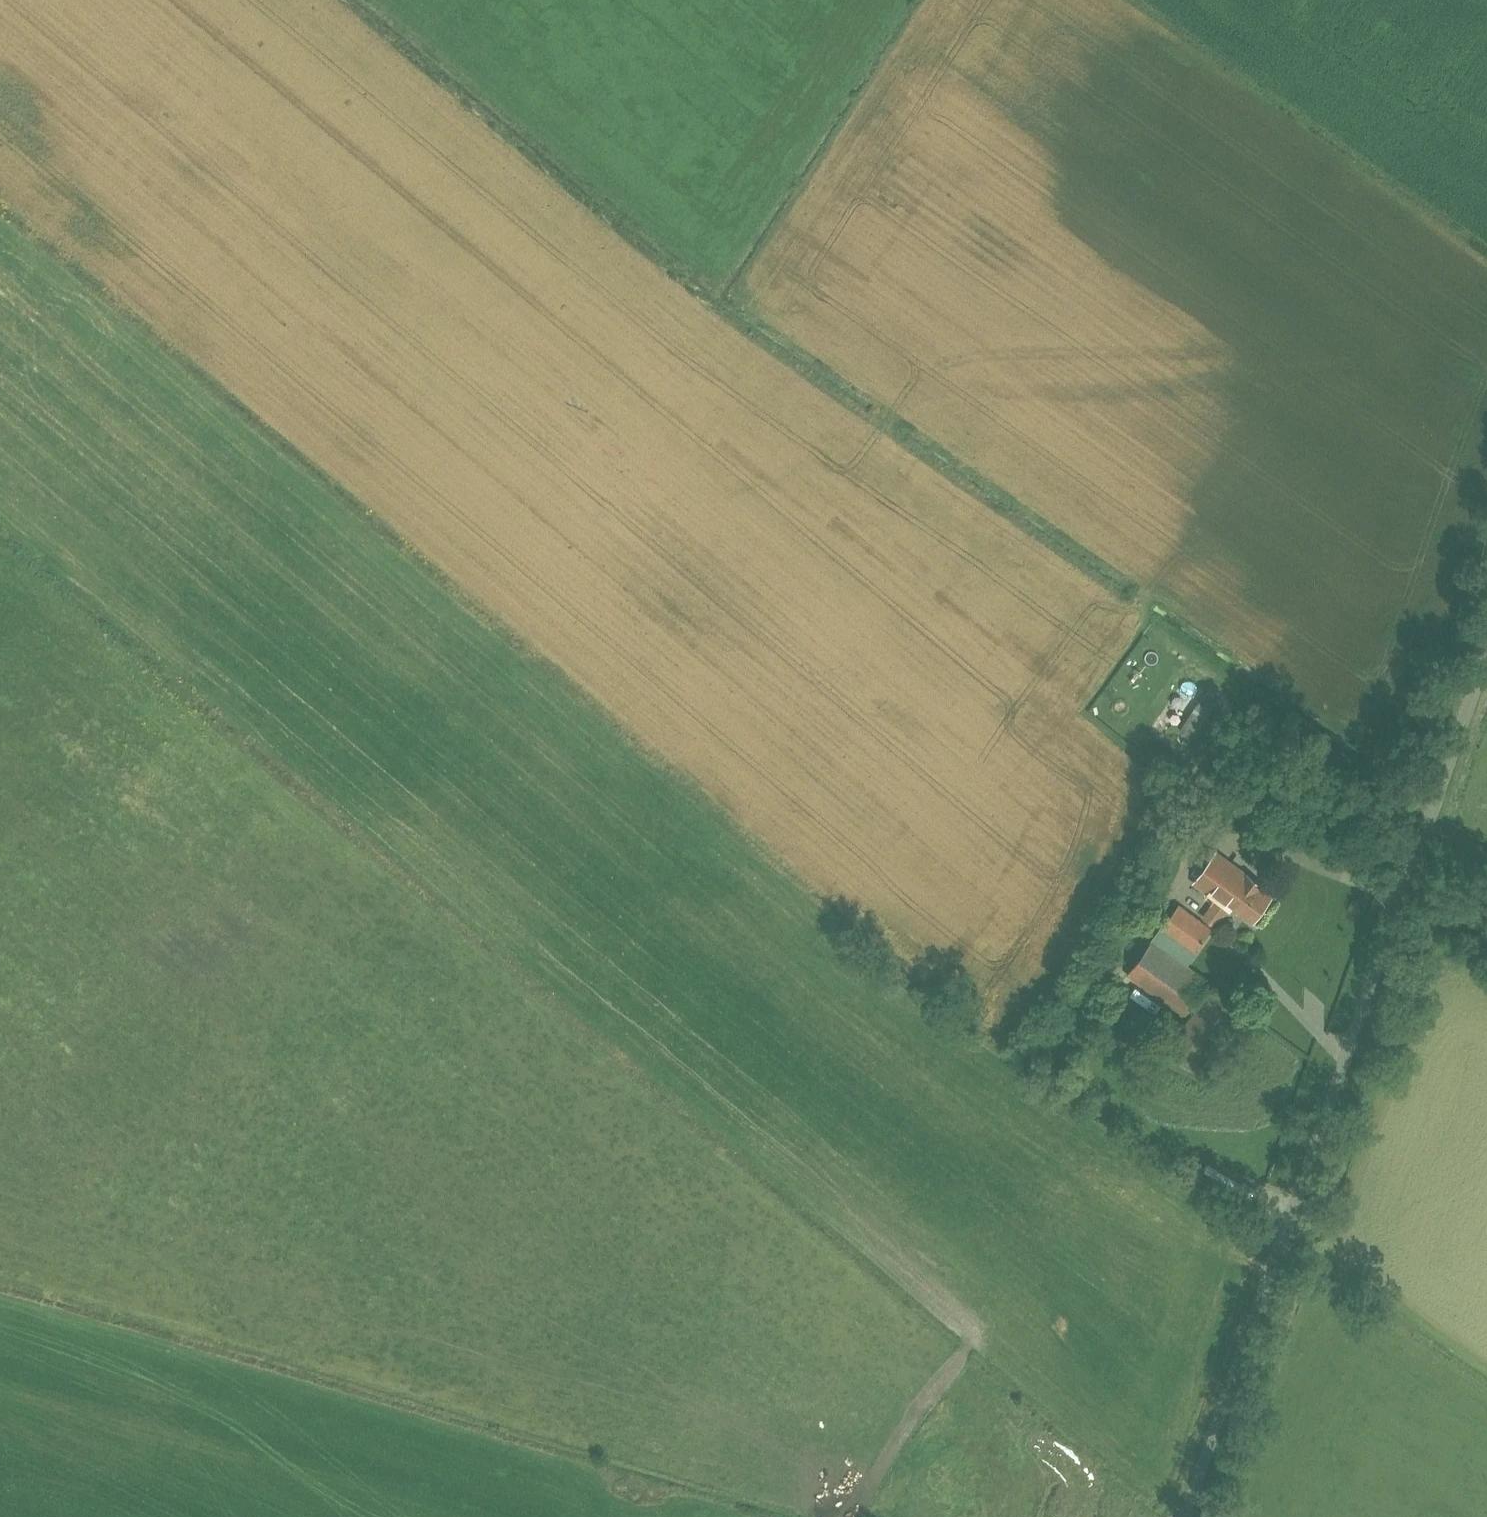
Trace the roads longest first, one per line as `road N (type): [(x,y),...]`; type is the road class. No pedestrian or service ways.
road 1 (unclassified): [(1185,1516),(1486,627)]

